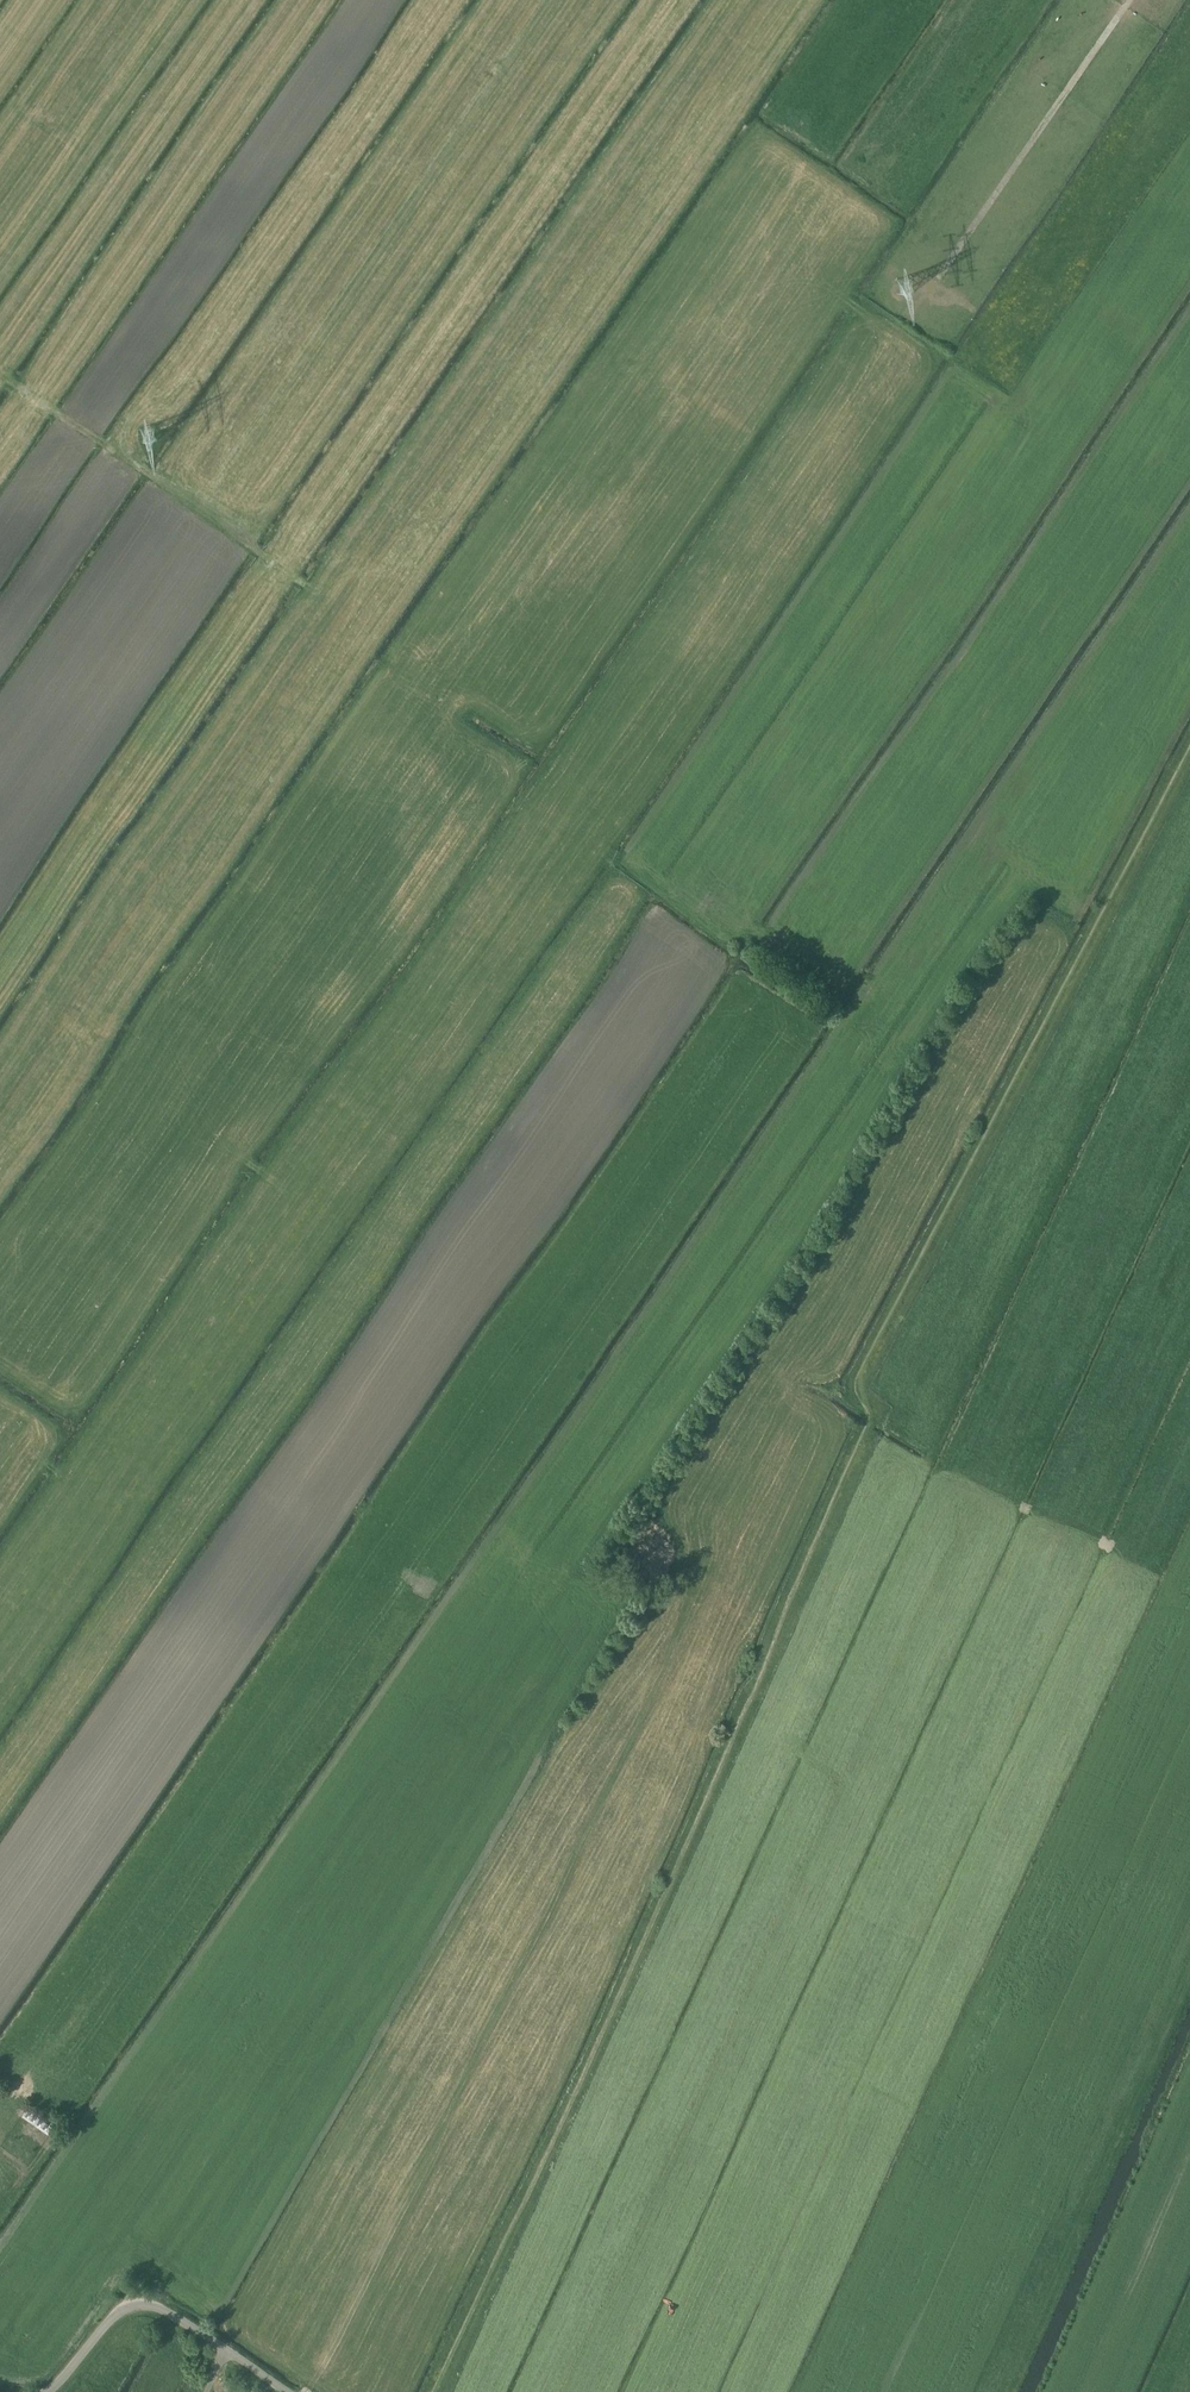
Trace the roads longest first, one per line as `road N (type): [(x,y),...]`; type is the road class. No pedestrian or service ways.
road 1 (unclassified): [(41,2391),(127,2303),(157,2306),(288,2391)]

